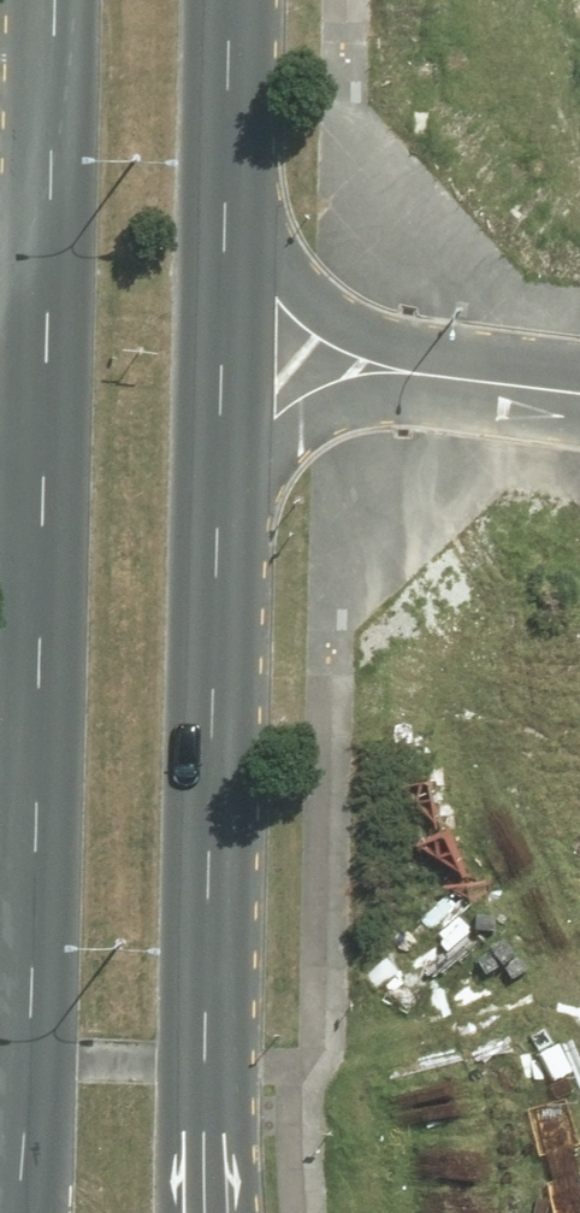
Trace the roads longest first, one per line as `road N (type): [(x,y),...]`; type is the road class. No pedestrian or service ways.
road 1 (unclassified): [(233,477),(218,1212)]
road 2 (unclassified): [(21,1212),(38,518)]
road 3 (unclassified): [(38,518),(44,226)]
road 4 (unclassified): [(236,213),(233,477)]
road 5 (unclassified): [(236,213),(341,330),(420,377)]
road 6 (unclassified): [(44,226),(49,0)]
road 7 (unclassified): [(420,377),(302,425),(233,477)]
road 8 (unclassified): [(237,0),(236,213)]
road 9 (unclassified): [(420,377),(579,397)]

